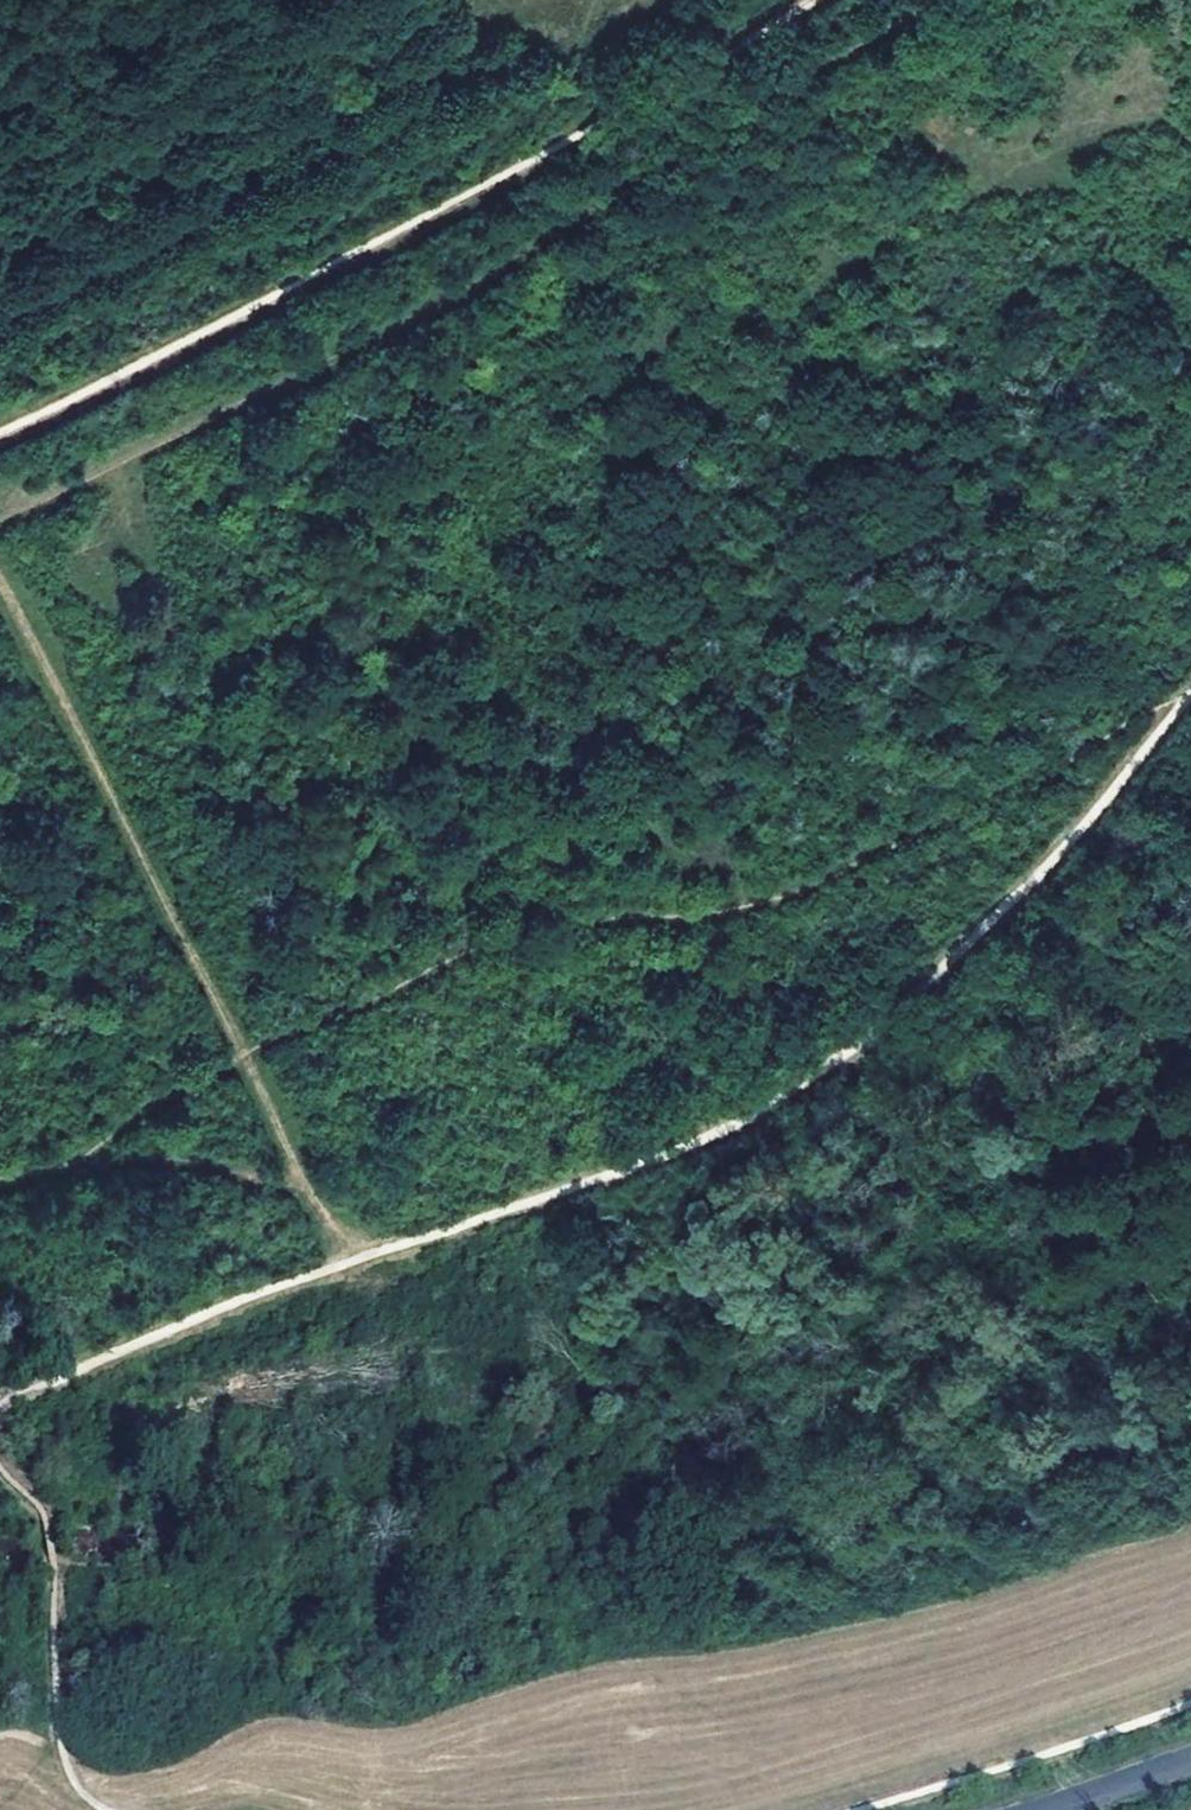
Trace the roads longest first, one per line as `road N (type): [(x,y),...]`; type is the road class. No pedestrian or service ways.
road 1 (tertiary): [(1036,1809),(1190,1754)]

